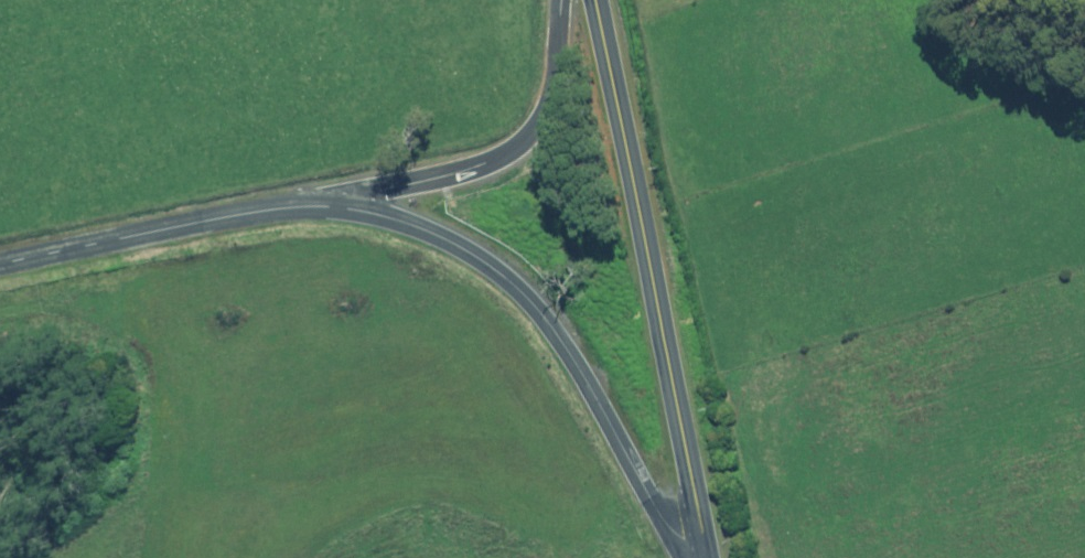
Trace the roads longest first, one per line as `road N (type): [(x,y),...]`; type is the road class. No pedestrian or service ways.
road 1 (tertiary): [(707,554),(596,0)]
road 2 (unclassified): [(337,201),(404,223),(514,285),(558,328),(668,524),(707,554)]
road 3 (unclassified): [(561,0),(544,116),(516,153),(471,173),(337,201)]
road 4 (unclassified): [(0,263),(337,201)]

